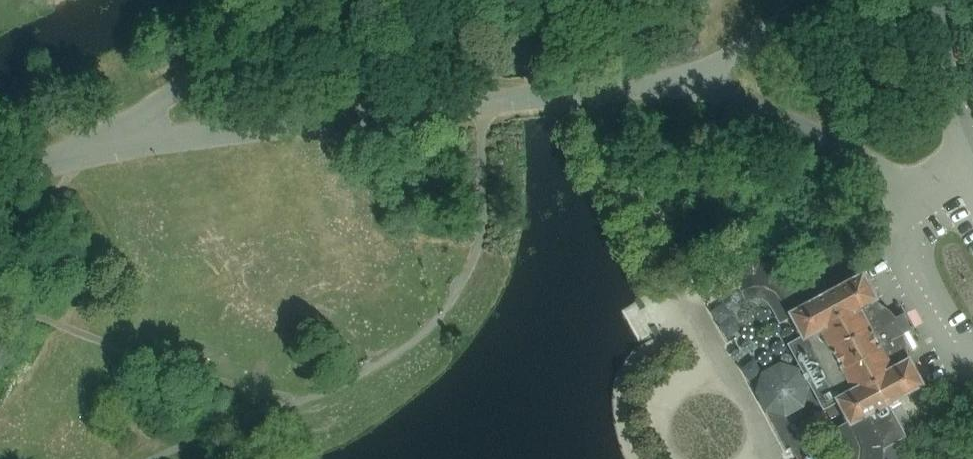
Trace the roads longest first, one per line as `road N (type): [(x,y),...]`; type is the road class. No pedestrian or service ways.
road 1 (unclassified): [(91,151),(669,82)]
road 2 (unclassified): [(972,177),(906,183),(759,107),(669,82)]
road 3 (unclassified): [(91,151),(306,0)]
road 4 (unclassified): [(972,177),(938,0)]
road 5 (unclassified): [(669,82),(725,61),(808,0)]

